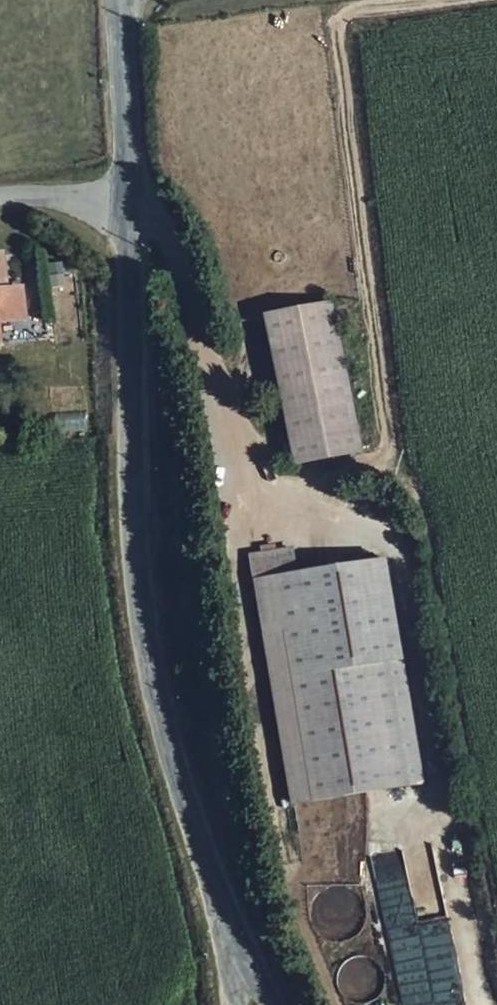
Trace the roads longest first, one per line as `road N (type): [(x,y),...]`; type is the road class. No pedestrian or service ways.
road 1 (tertiary): [(231,941),(144,646),(124,196)]
road 2 (track): [(250,487),(396,458),(338,18),(459,0)]
road 3 (unclassified): [(124,196),(162,222),(250,487)]
road 4 (tertiary): [(124,196),(122,0)]
road 5 (unclassified): [(124,196),(0,197)]

